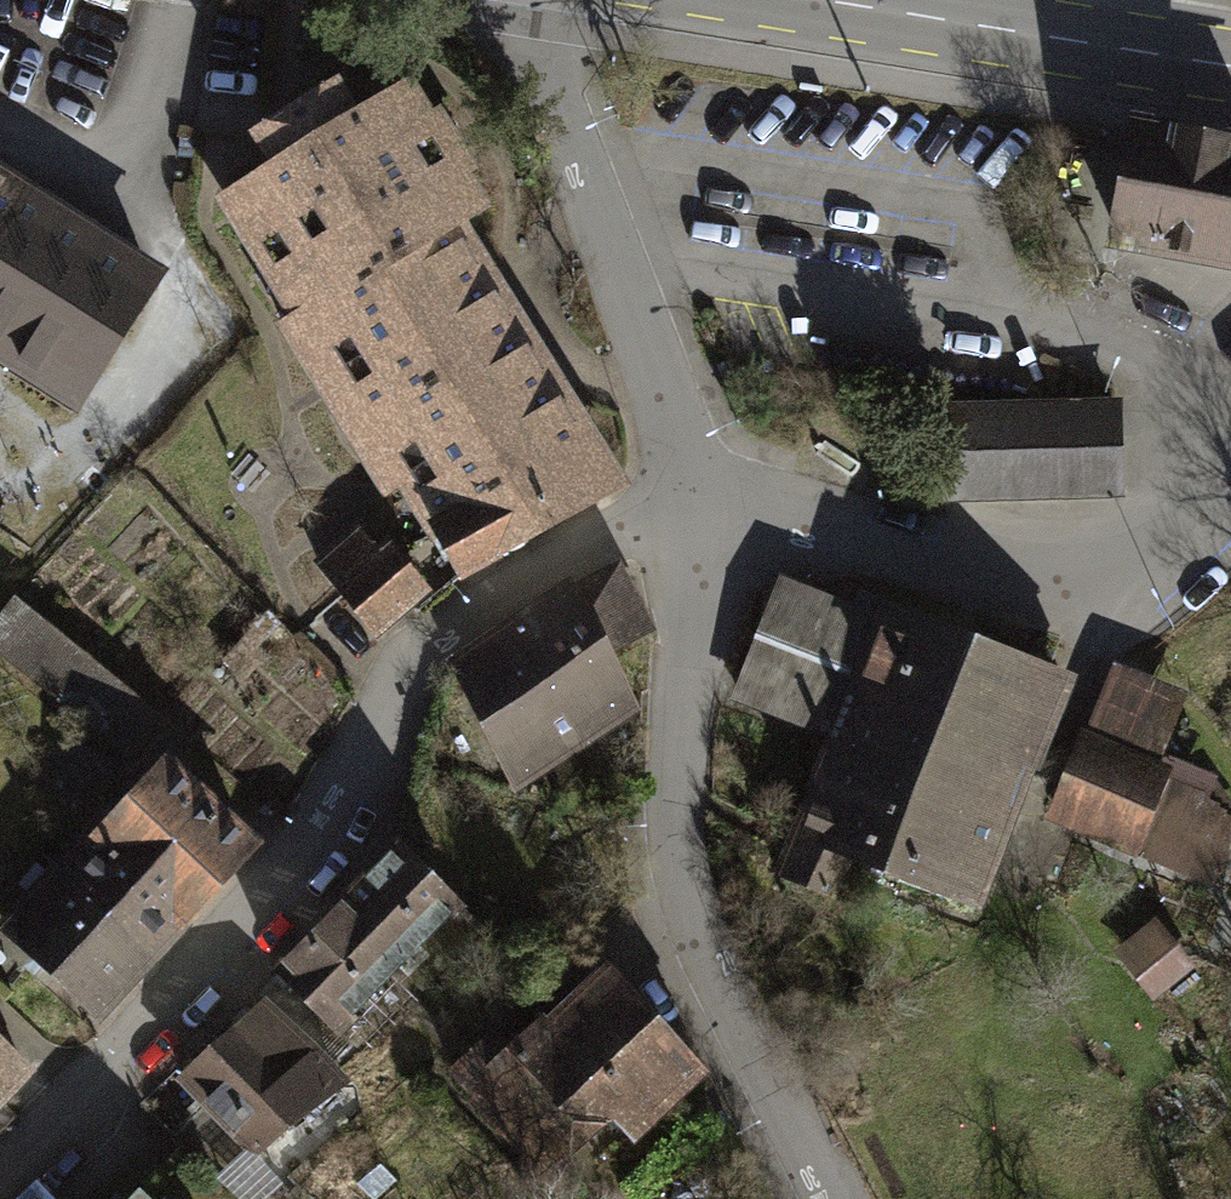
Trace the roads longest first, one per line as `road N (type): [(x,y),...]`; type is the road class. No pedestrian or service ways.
road 1 (residential): [(705,522),(679,811),(683,859),(704,946),(779,1110)]
road 2 (residential): [(705,522),(778,524),(948,571),(1057,581),(1148,553),(1230,498)]
road 3 (residential): [(539,0),(545,86),(705,522)]
road 4 (residential): [(358,764),(304,856),(0,1179)]
road 5 (residential): [(705,522),(644,524),(581,545),(442,629),(404,668),(358,764)]
road 6 (primary): [(821,0),(1230,67)]

